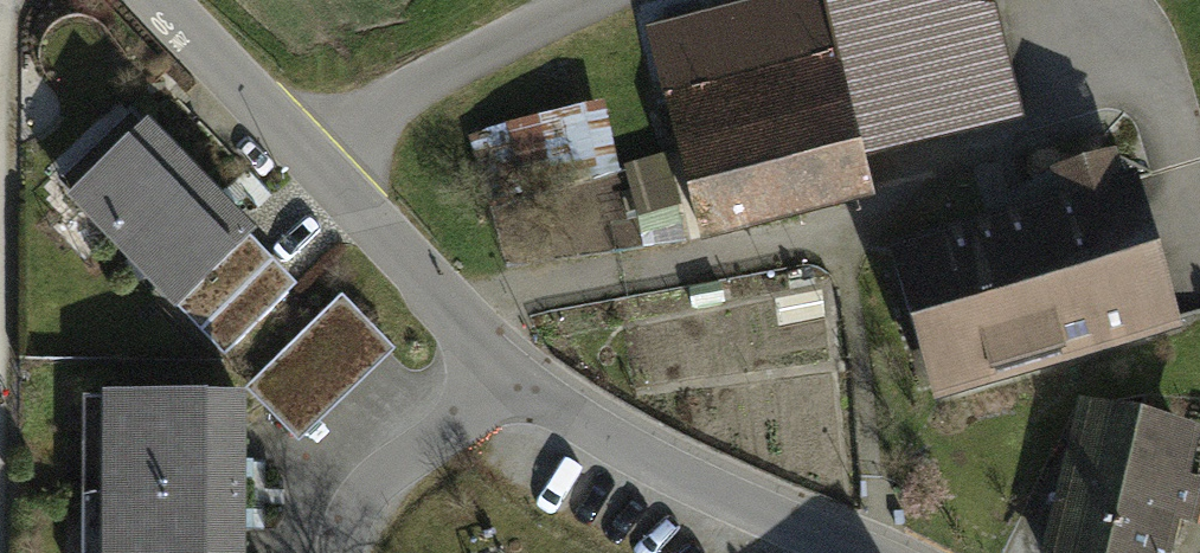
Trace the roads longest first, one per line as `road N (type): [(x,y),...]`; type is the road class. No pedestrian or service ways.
road 1 (residential): [(509,373),(157,0)]
road 2 (residential): [(854,552),(607,437),(509,373)]
road 3 (residential): [(509,373),(455,425),(388,471),(354,507),(339,552)]

